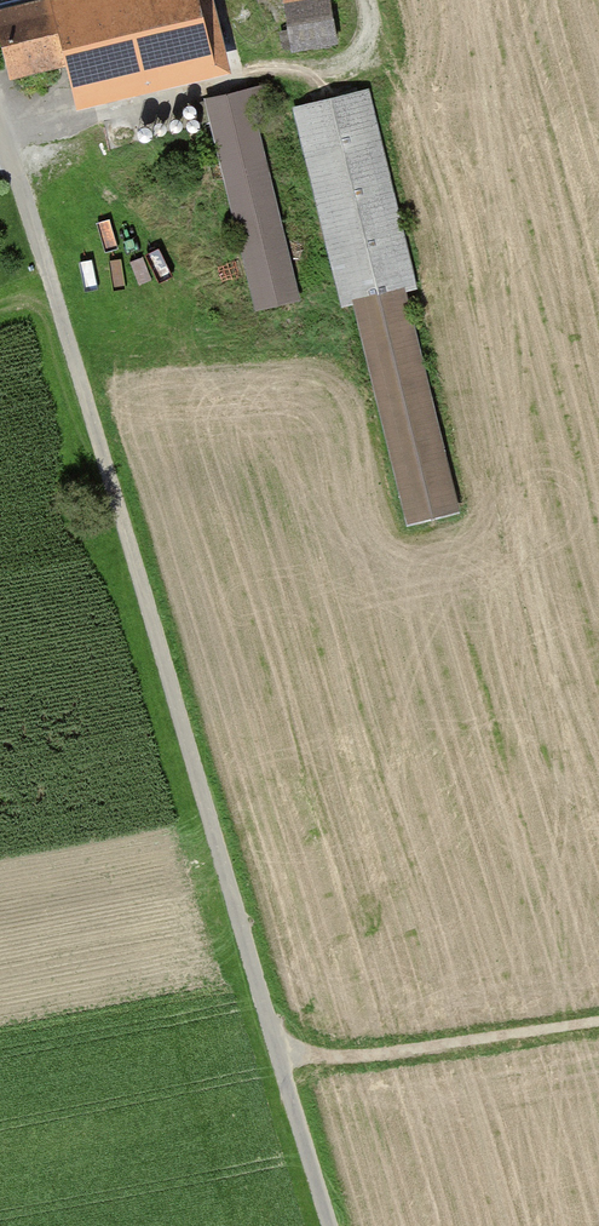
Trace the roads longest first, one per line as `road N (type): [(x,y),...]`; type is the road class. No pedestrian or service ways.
road 1 (track): [(22,193),(331,1225)]
road 2 (track): [(275,1040),(301,1053),(386,1058),(598,1028)]

